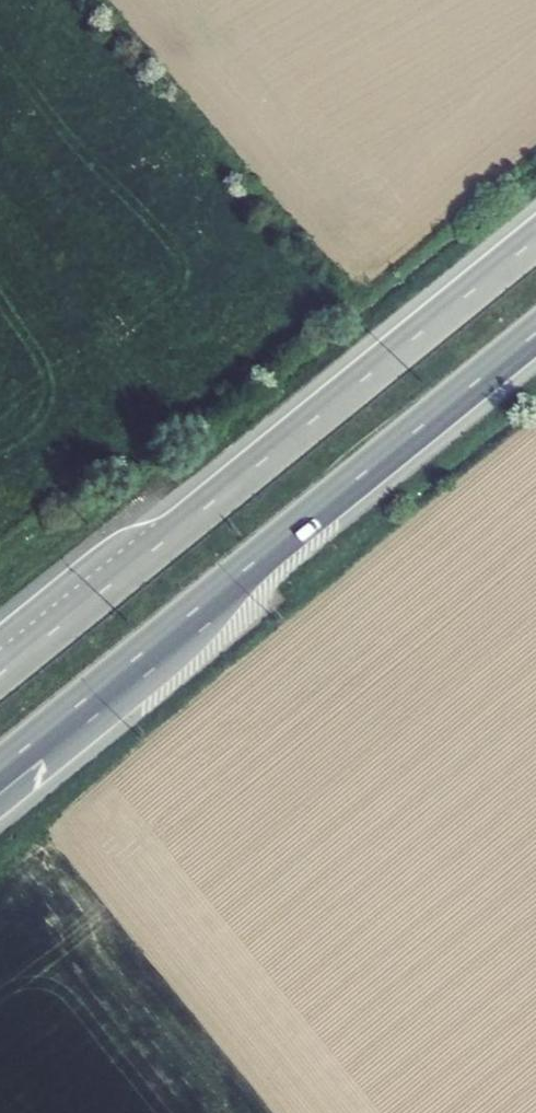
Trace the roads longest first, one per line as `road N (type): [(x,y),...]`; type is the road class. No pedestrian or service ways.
road 1 (trunk): [(535,240),(0,676)]
road 2 (trunk): [(0,772),(535,338)]

